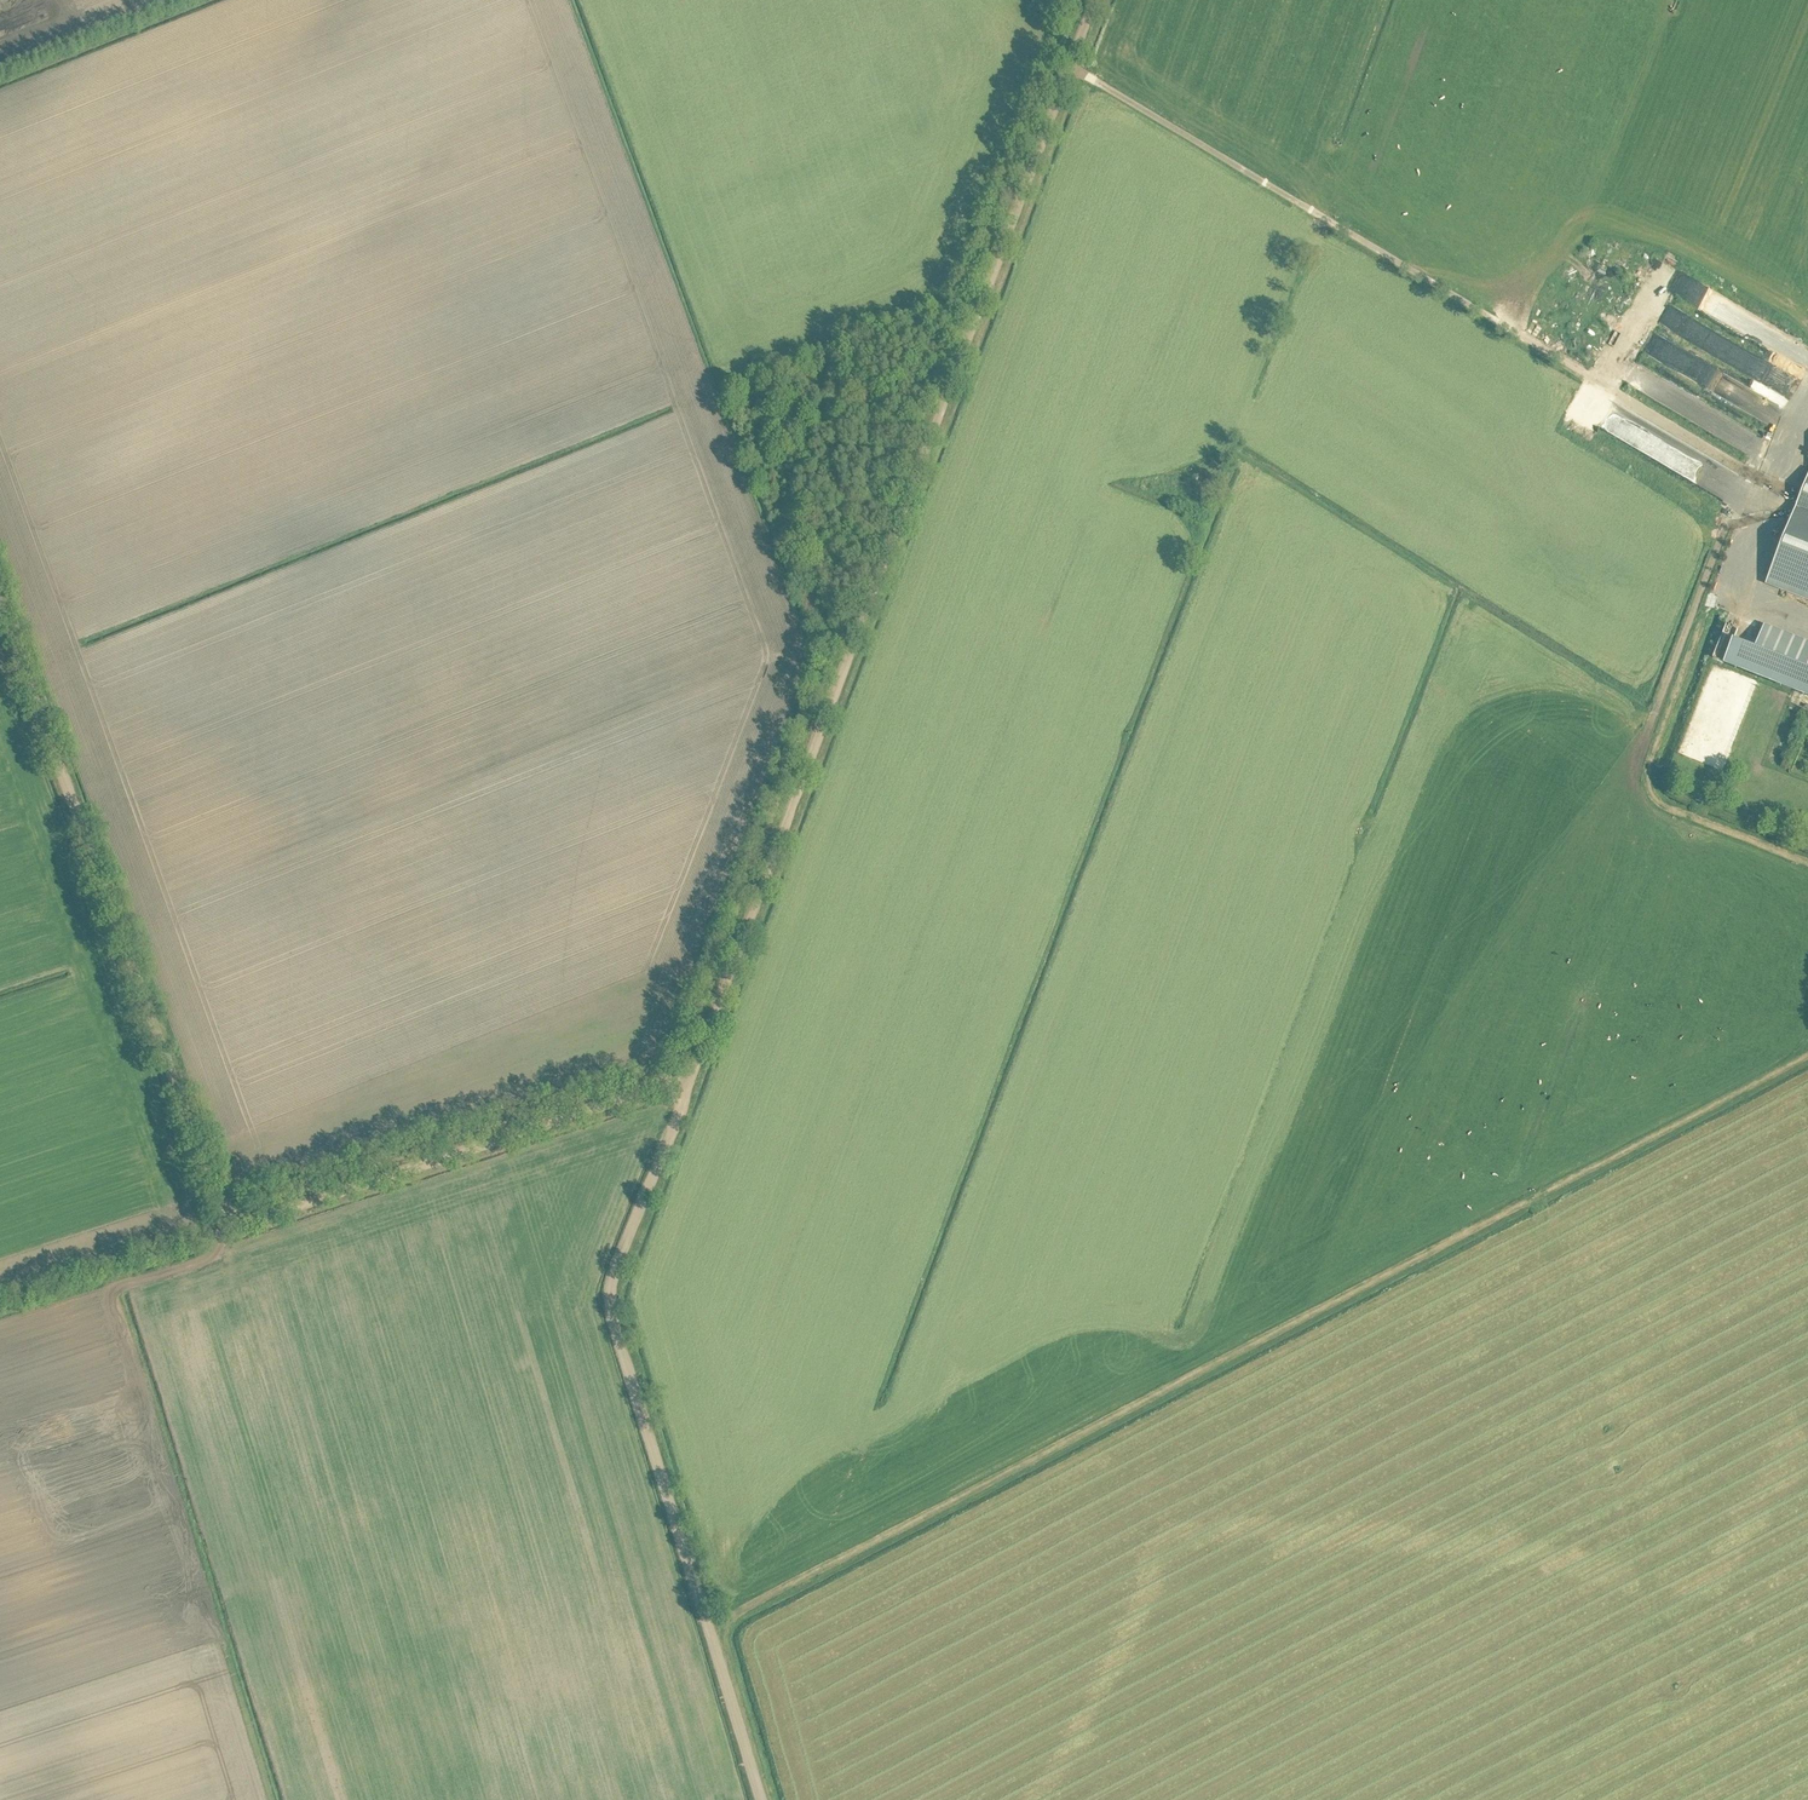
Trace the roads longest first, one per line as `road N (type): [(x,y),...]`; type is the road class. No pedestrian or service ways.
road 1 (track): [(691,1076),(1094,0)]
road 2 (track): [(691,1076),(249,1222),(223,1218),(0,610)]
road 3 (track): [(1069,66),(1781,494)]
road 4 (track): [(691,1076),(612,1298),(761,1799)]

